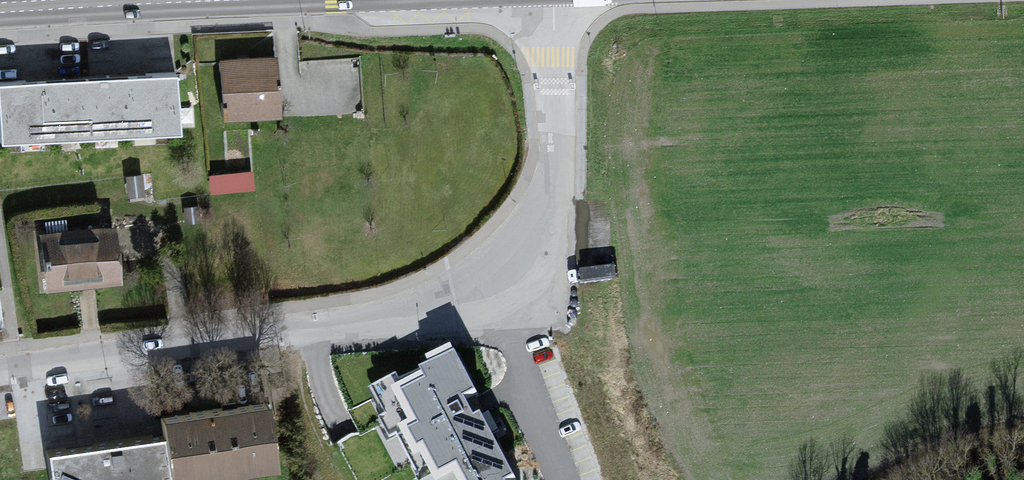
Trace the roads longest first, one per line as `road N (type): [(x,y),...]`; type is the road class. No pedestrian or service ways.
road 1 (residential): [(0,367),(450,298),(495,288),(523,269),(540,245),(554,192),(552,0)]
road 2 (primary): [(152,0),(0,8)]

